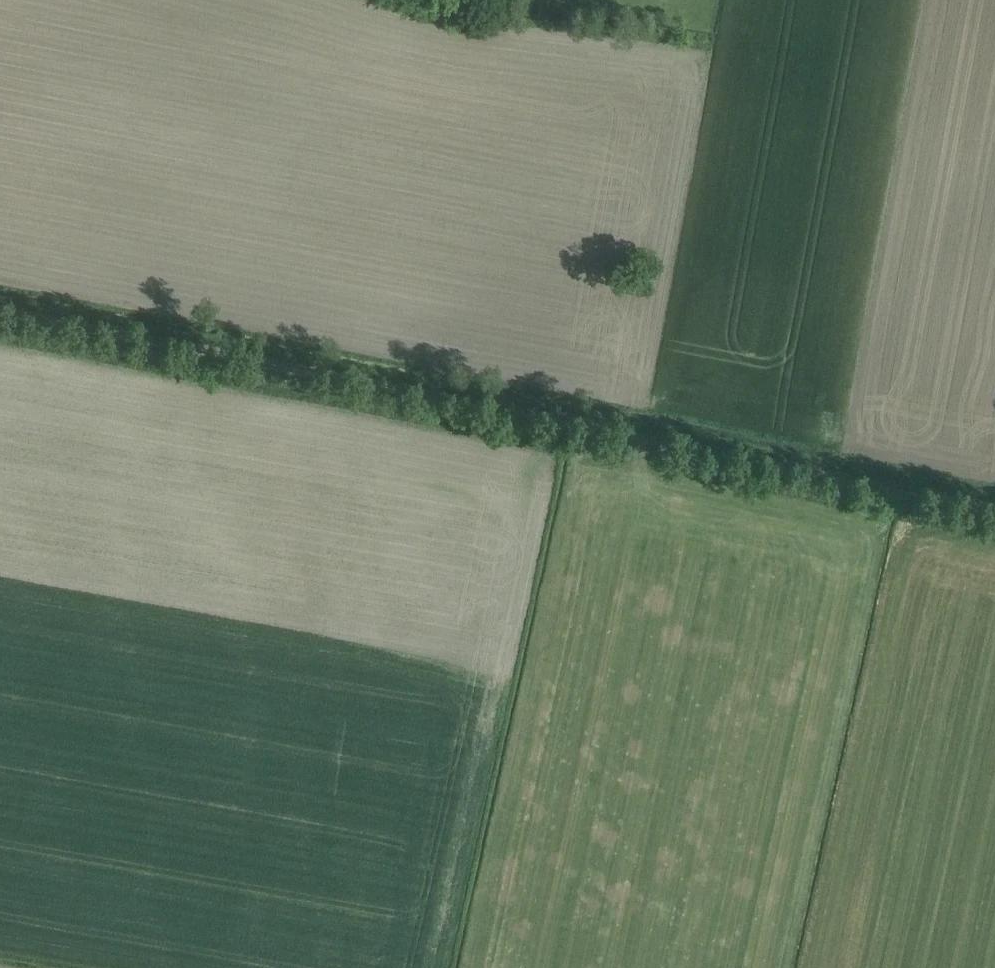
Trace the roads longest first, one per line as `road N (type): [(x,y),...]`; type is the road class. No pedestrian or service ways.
road 1 (track): [(0,305),(994,509)]

